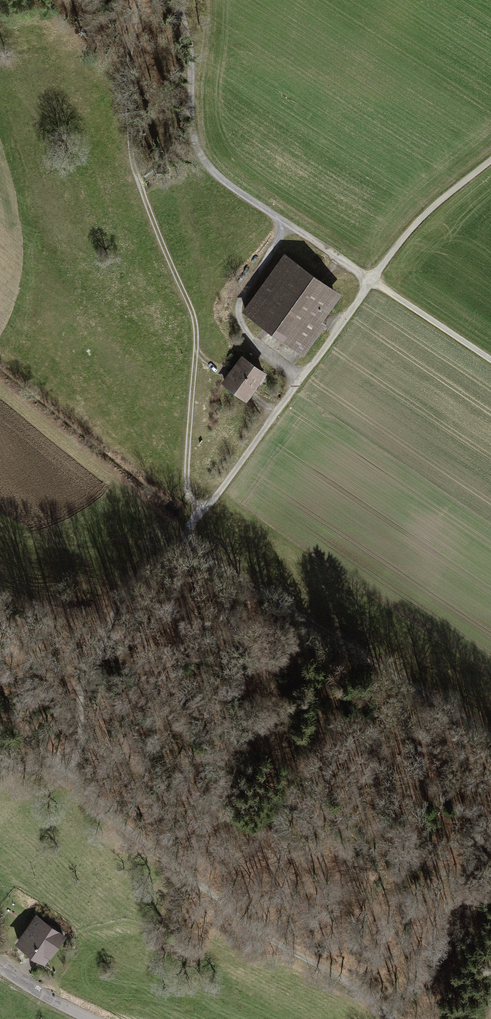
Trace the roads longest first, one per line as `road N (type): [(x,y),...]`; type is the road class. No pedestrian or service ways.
road 1 (track): [(136,0),(135,174),(194,355),(188,489),(203,510)]
road 2 (track): [(179,0),(194,136),(206,166),(490,360)]
road 3 (track): [(0,708),(105,808),(247,925),(364,992),(394,1018)]
road 4 (track): [(184,536),(412,230),(490,164)]
road 5 (track): [(184,536),(208,560),(490,737)]
road 6 (track): [(0,763),(69,770),(80,747),(84,685),(118,603),(184,536)]

